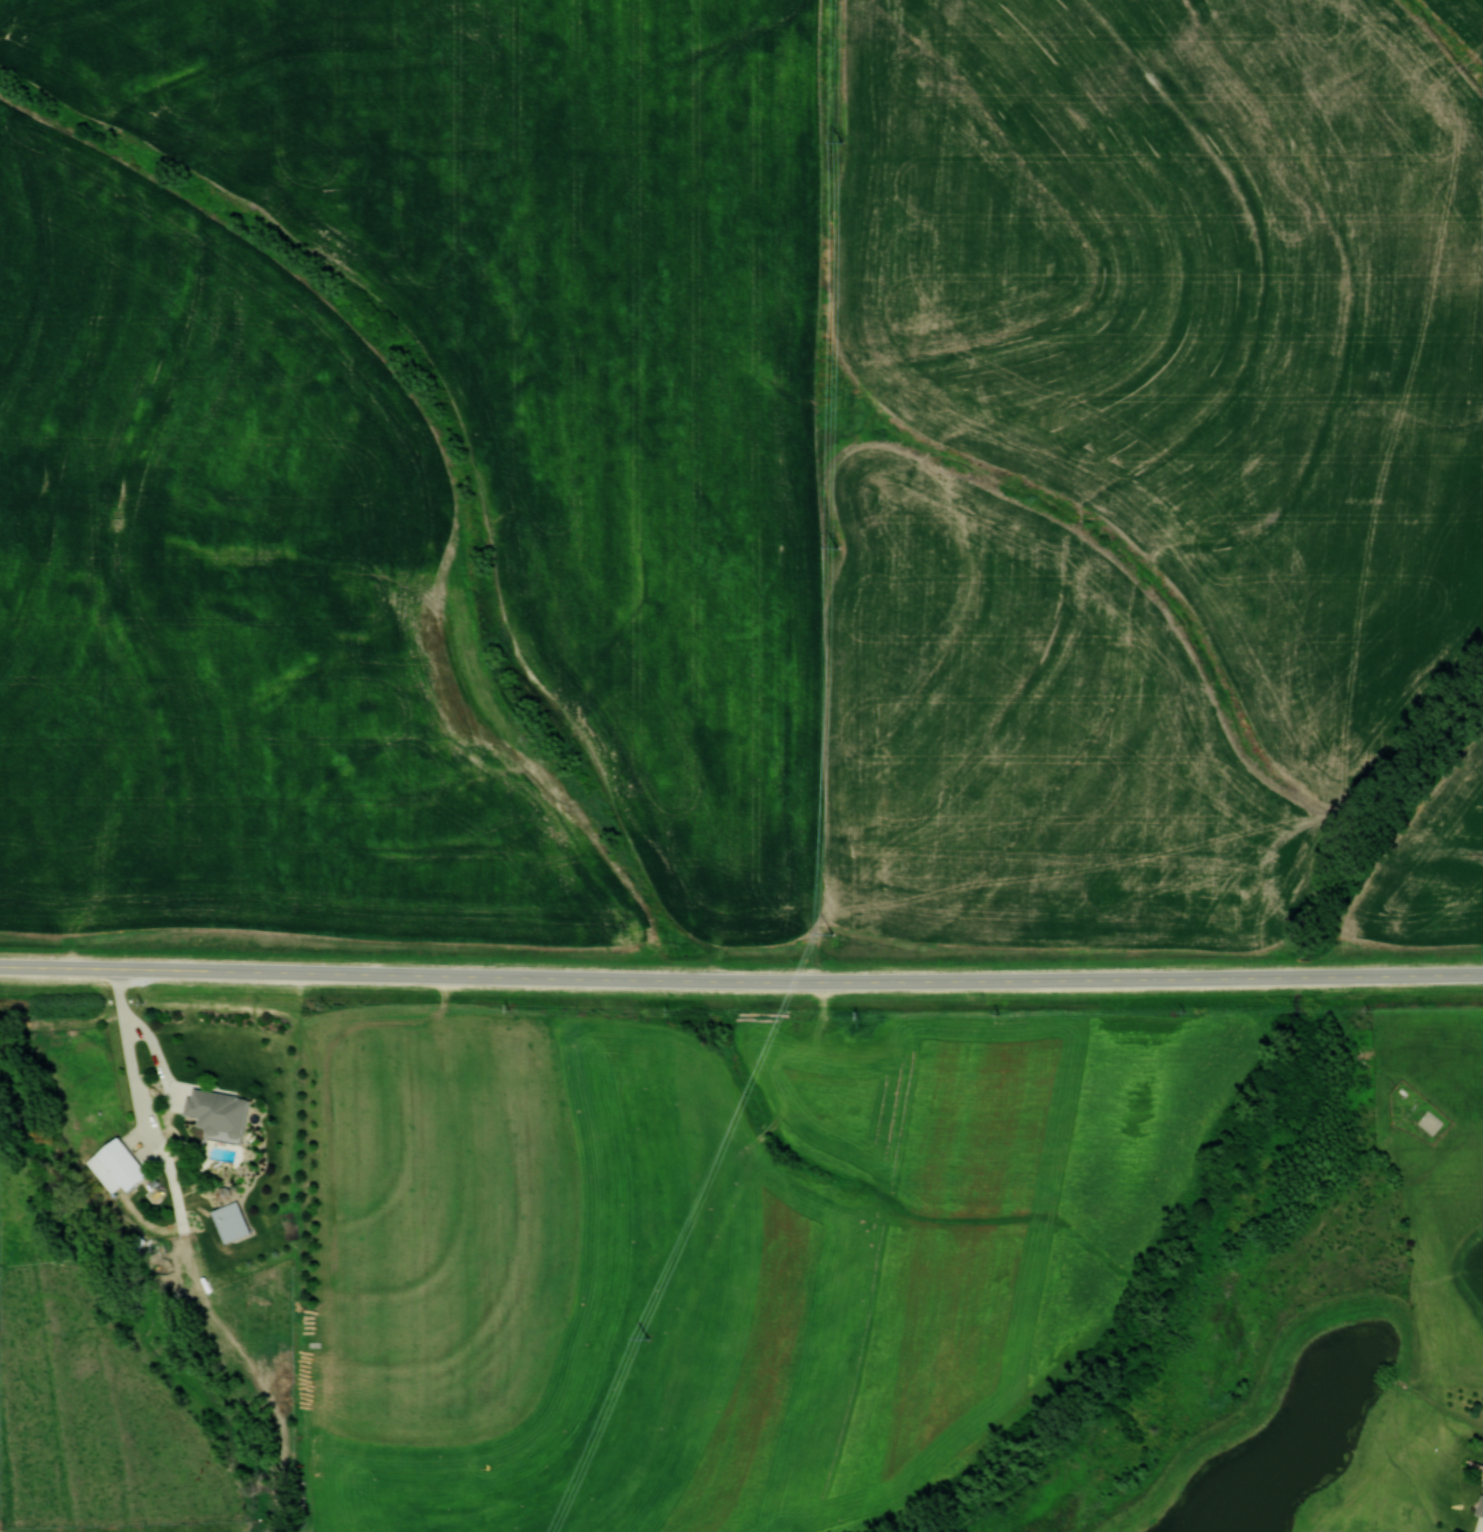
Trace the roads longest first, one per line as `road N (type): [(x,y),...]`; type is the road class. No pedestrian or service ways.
road 1 (tertiary): [(1482,976),(643,980),(314,973)]
road 2 (tertiary): [(314,973),(0,966)]

